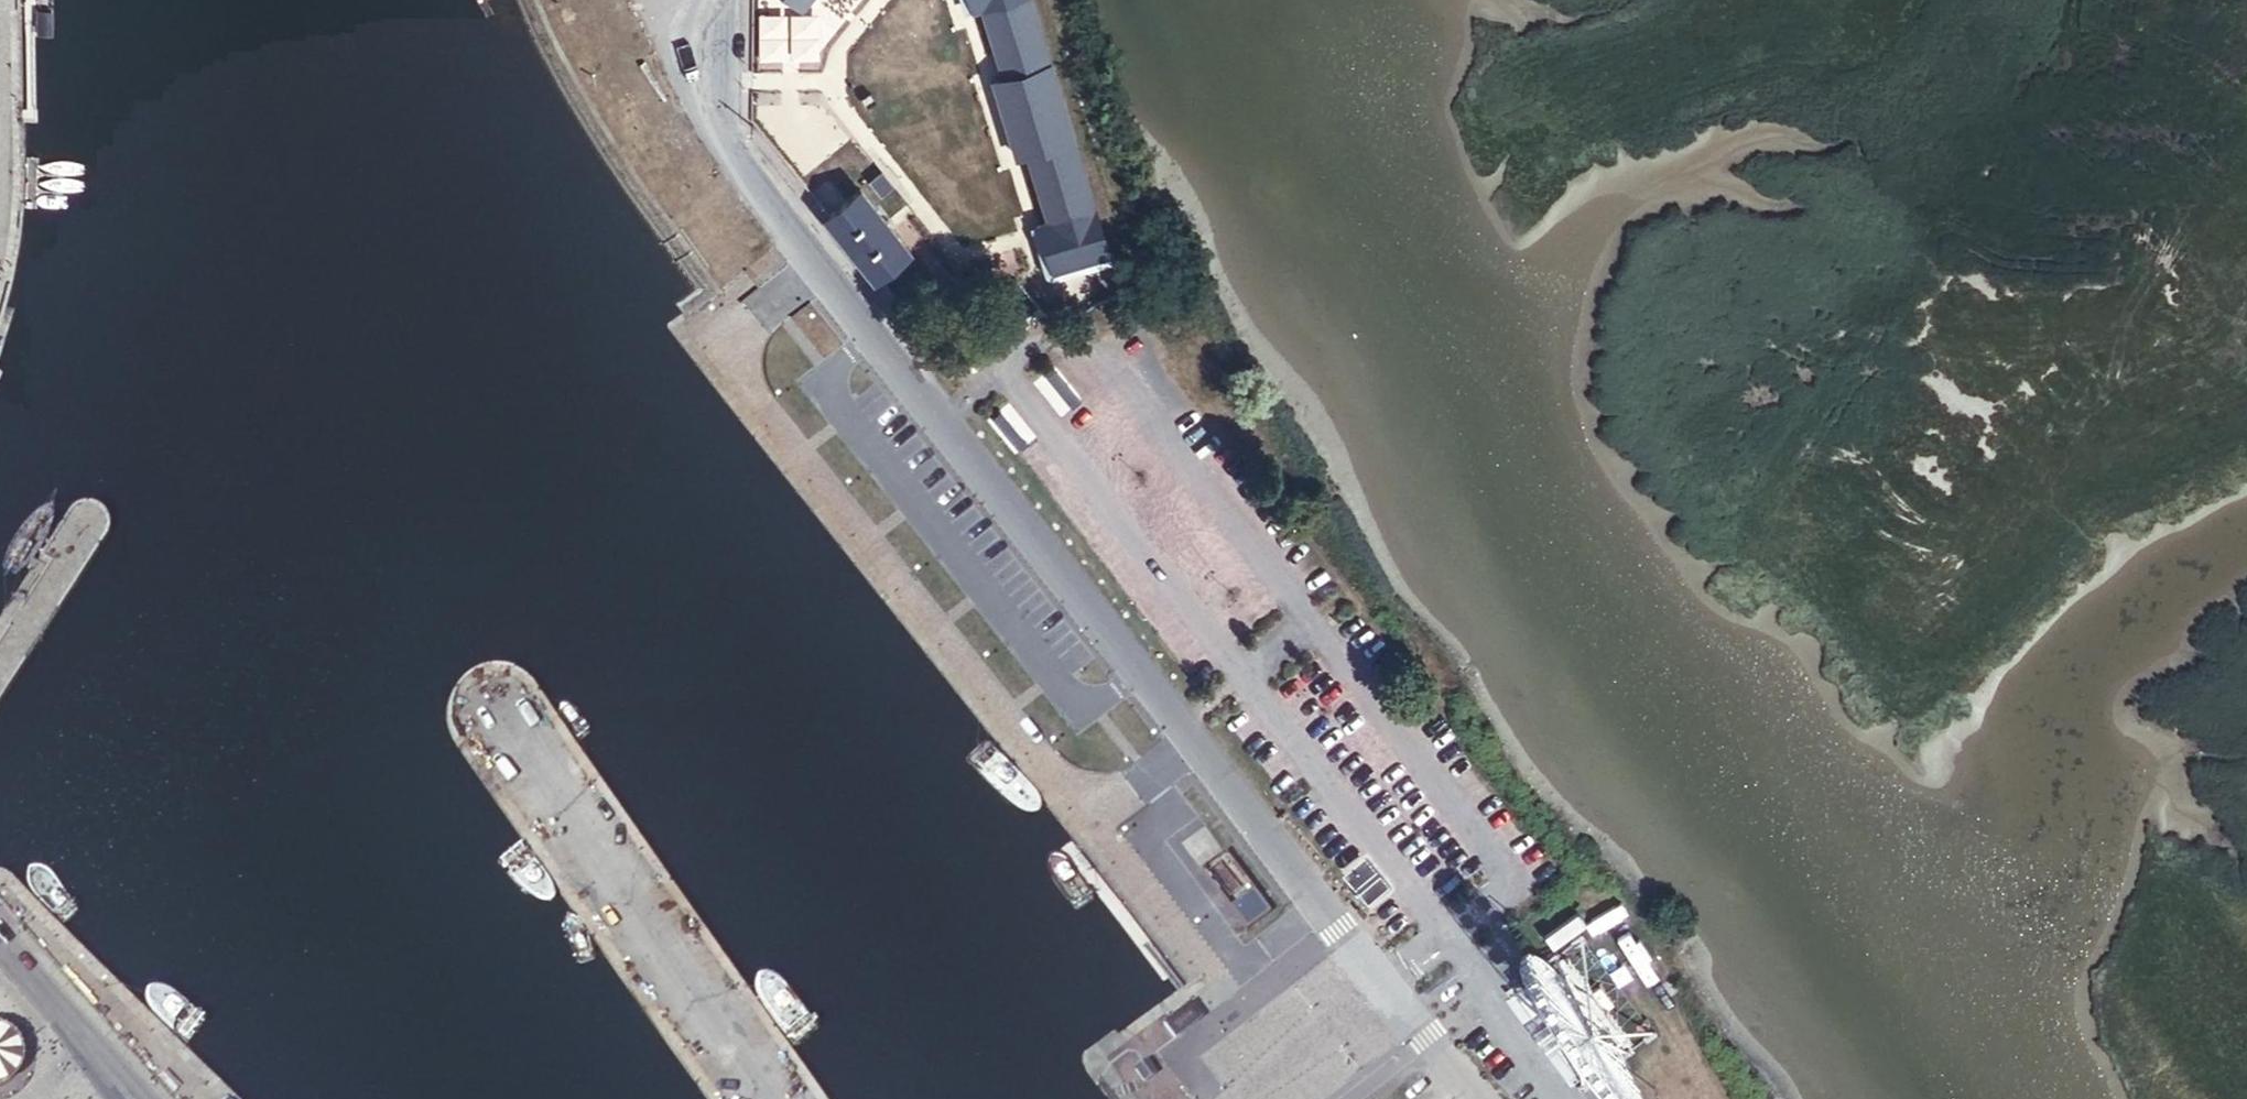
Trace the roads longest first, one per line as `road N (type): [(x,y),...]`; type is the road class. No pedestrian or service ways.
road 1 (unclassified): [(717,0),(705,48),(710,106),(732,141),(944,429),(1386,980)]
road 2 (track): [(1053,0),(1131,248),(1184,293),(1313,470)]
road 3 (unclassified): [(1386,980),(1236,1098)]
road 4 (unclassified): [(1386,980),(1480,1098)]
road 5 (secondary): [(0,945),(85,1040)]

